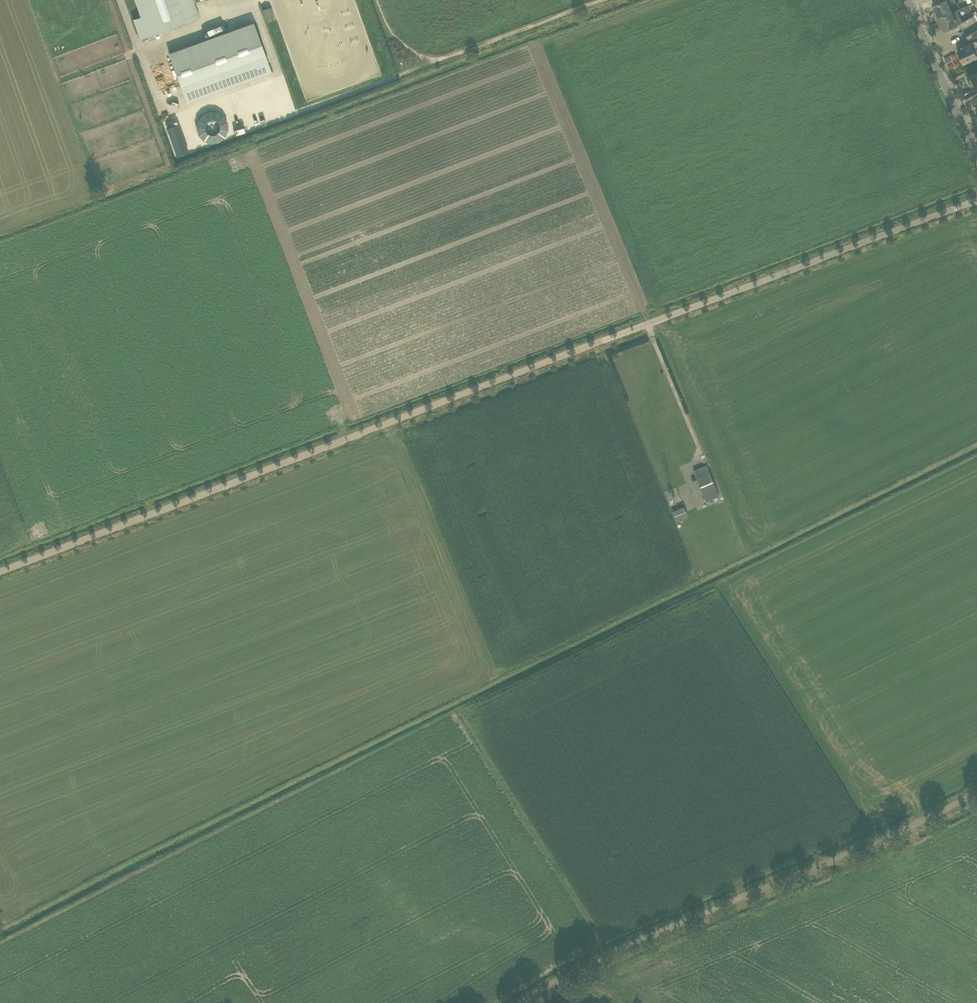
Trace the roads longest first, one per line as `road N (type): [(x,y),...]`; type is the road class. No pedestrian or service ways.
road 1 (track): [(0,574),(608,339)]
road 2 (unclassified): [(519,1002),(605,955),(976,790)]
road 3 (unclassified): [(608,339),(976,200)]
road 4 (tertiary): [(976,144),(909,0)]

